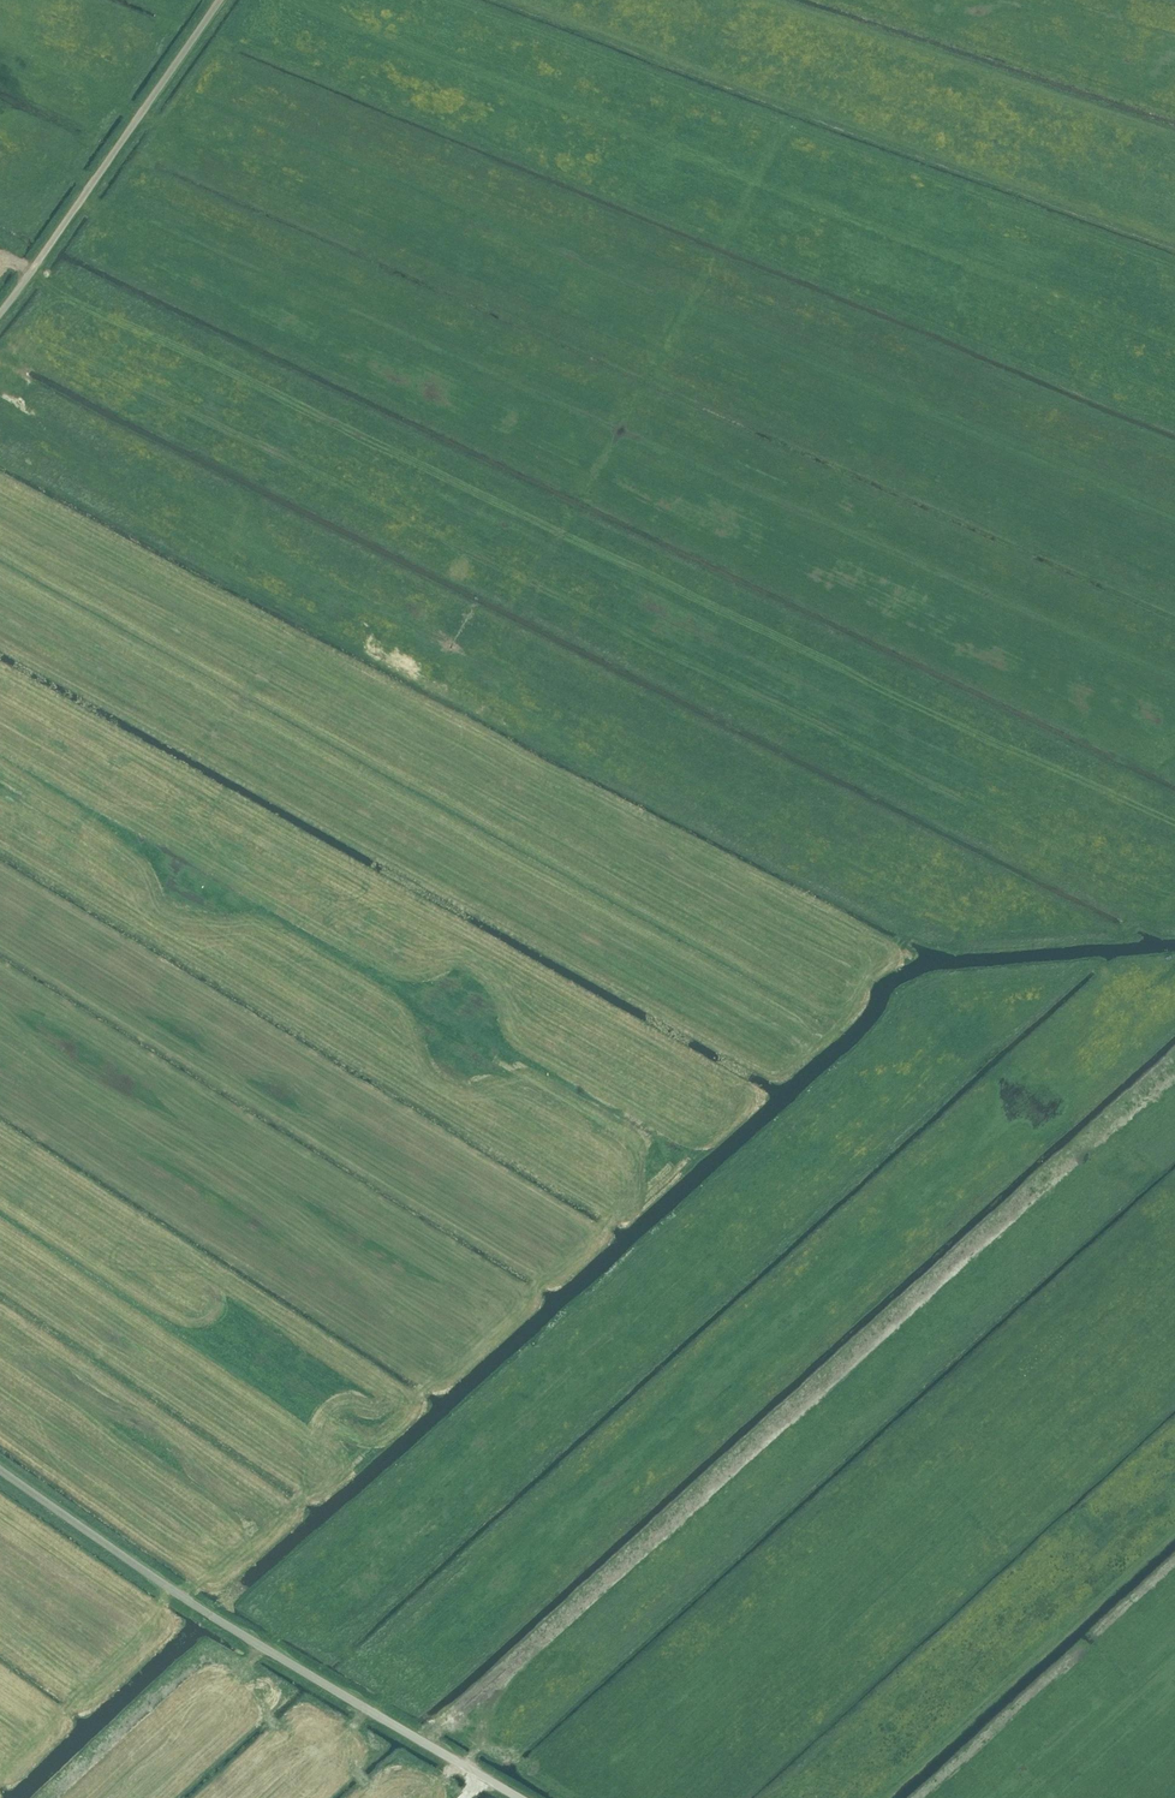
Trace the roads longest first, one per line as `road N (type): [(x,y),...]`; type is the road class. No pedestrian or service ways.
road 1 (unclassified): [(517,1797),(237,1633),(0,1471)]
road 2 (unclassified): [(0,314),(220,0)]

